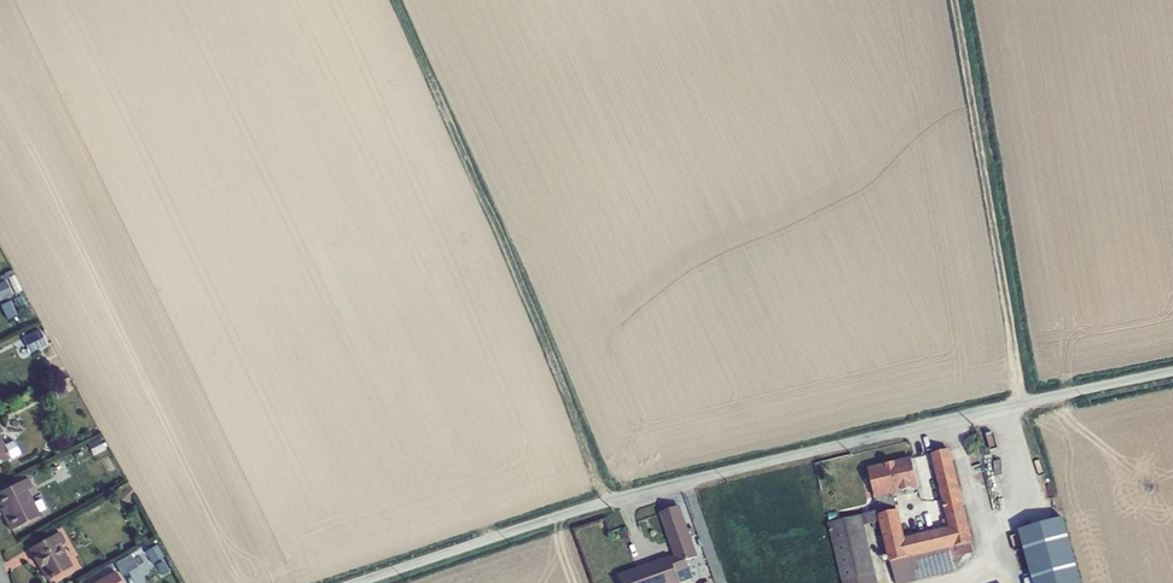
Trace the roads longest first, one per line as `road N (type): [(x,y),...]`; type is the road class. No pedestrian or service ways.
road 1 (unclassified): [(357,582),(606,501),(1172,371)]
road 2 (track): [(954,0),(1020,406)]

